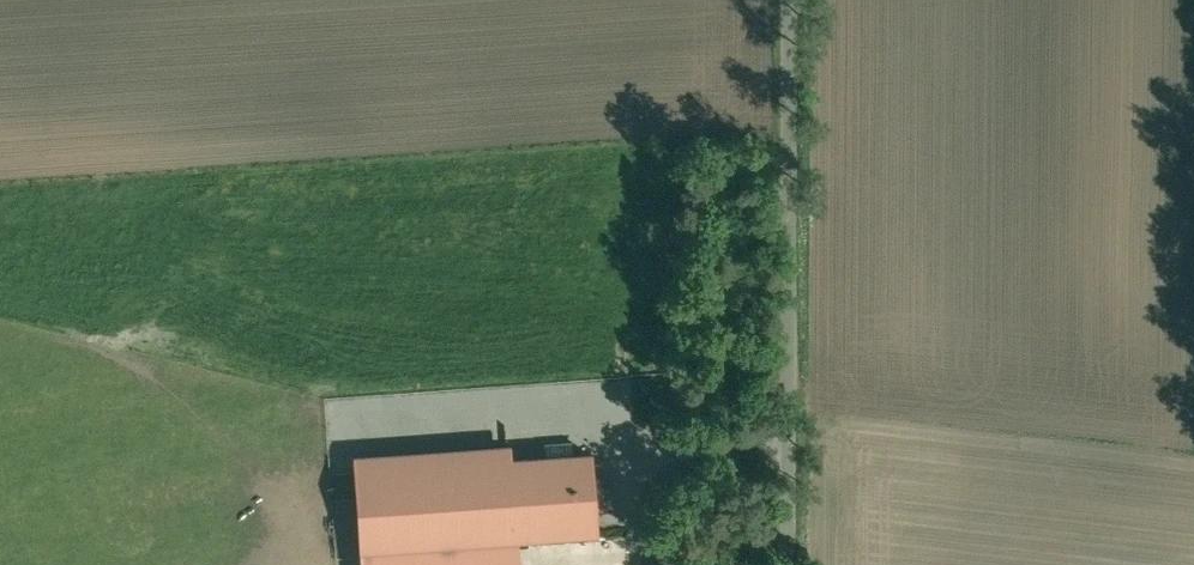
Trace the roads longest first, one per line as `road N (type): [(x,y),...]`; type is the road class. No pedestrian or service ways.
road 1 (unclassified): [(794,0),(790,564)]

